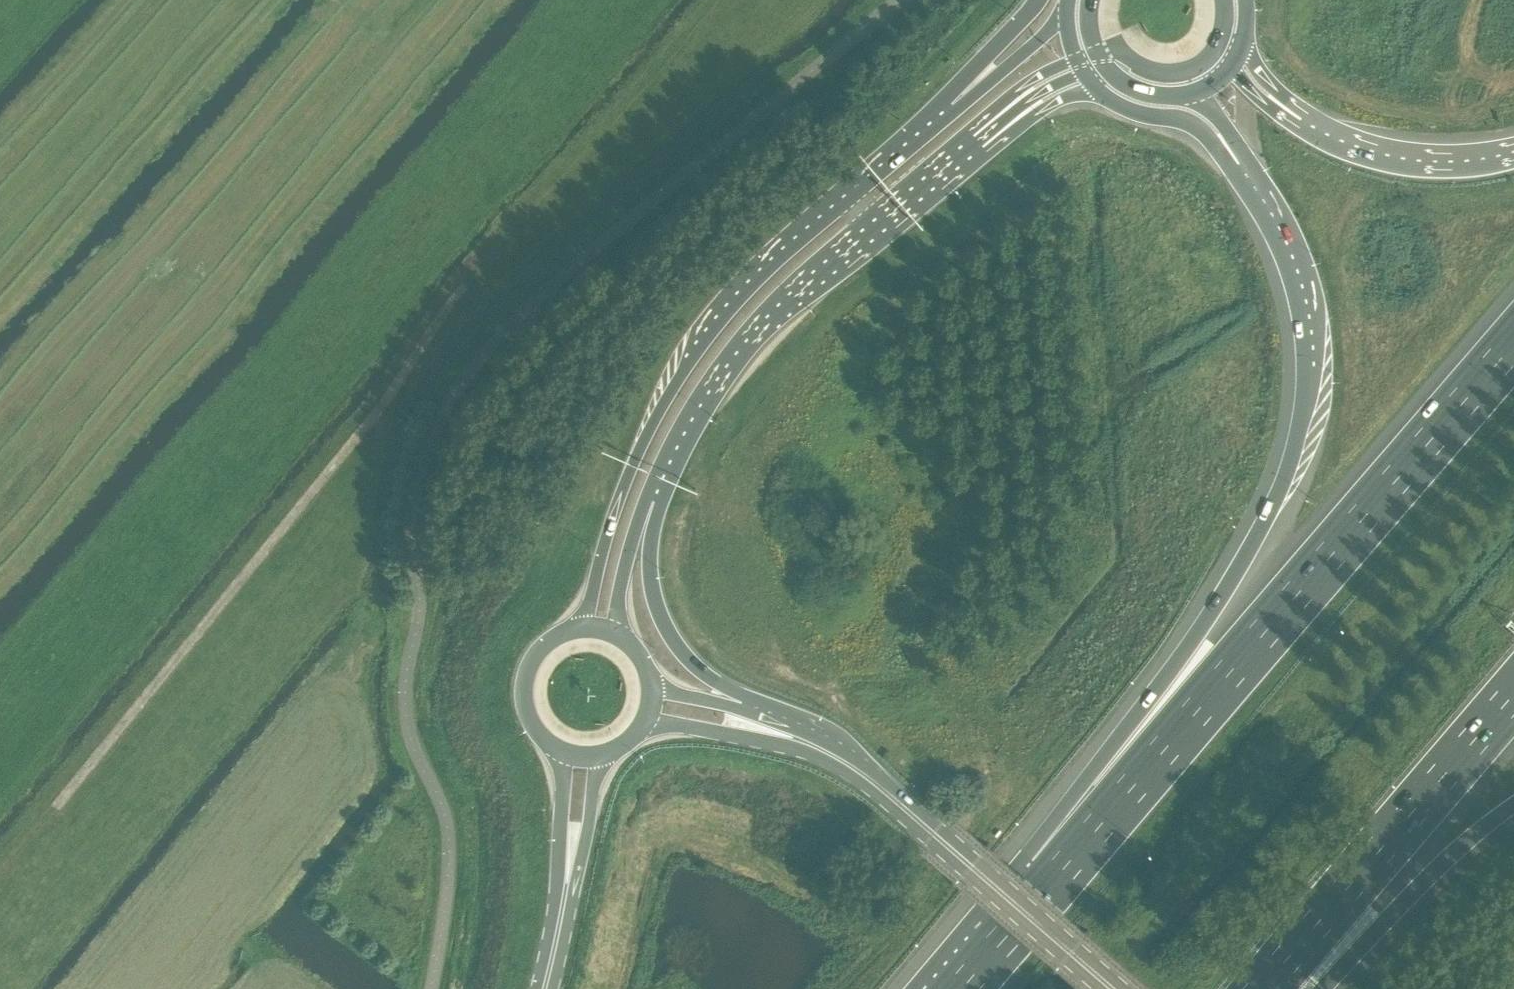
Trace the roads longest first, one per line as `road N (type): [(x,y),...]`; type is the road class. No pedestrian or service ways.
road 1 (motorway): [(1239,164),(1280,228),(1306,301),(1314,364),(1307,418),(1254,540),(1056,876)]
road 2 (motorway): [(1513,343),(1056,876)]
road 3 (primary): [(957,109),(757,281),(698,350),(627,477),(585,628)]
road 4 (primary): [(654,501),(692,419),(757,328),(973,136)]
road 5 (primary): [(1113,988),(869,779),(794,737)]
road 6 (motorway): [(1261,988),(1513,694)]
road 7 (motorway): [(1313,988),(1513,803)]
road 8 (primary): [(747,703),(693,663),(659,613),(650,569),(654,501)]
road 9 (motorway): [(1513,151),(1403,158),(1301,119)]
road 10 (primary): [(585,628),(541,647),(523,682),(529,721),(566,753)]
road 11 (motorway): [(1100,91),(1132,110),(1190,123),(1239,164)]
road 12 (primary): [(646,717),(794,737)]
road 13 (motorway): [(1056,876),(961,988)]
road 14 (primary): [(1067,16),(957,109)]
road 15 (primary): [(611,633),(627,558),(654,501)]
road 16 (primary): [(1096,52),(1115,48),(1149,69),(1177,74),(1201,65),(1216,47)]
road 17 (primary): [(1037,0),(986,55),(957,109)]
road 18 (motorway): [(973,136),(1100,91)]
road 19 (primary): [(973,136),(1031,81),(1077,59)]
road 20 (secondary): [(567,882),(589,822),(595,756)]
road 21 (secondary): [(566,753),(567,882)]
road 22 (primary): [(973,136),(1085,73)]

